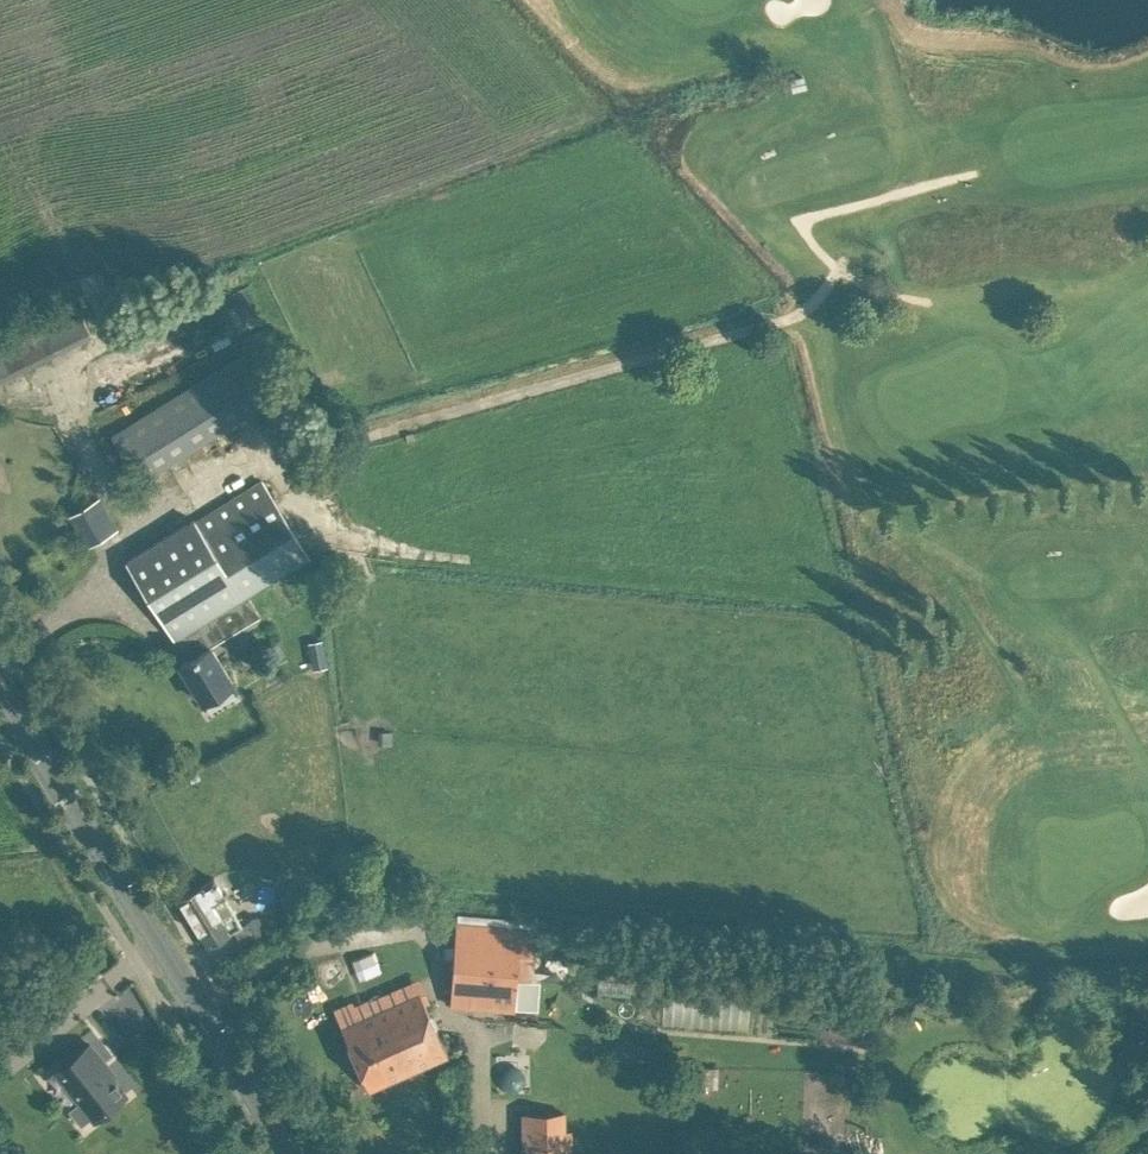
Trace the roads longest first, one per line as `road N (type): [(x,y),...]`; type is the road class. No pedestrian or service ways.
road 1 (secondary): [(288,1153),(0,694)]

